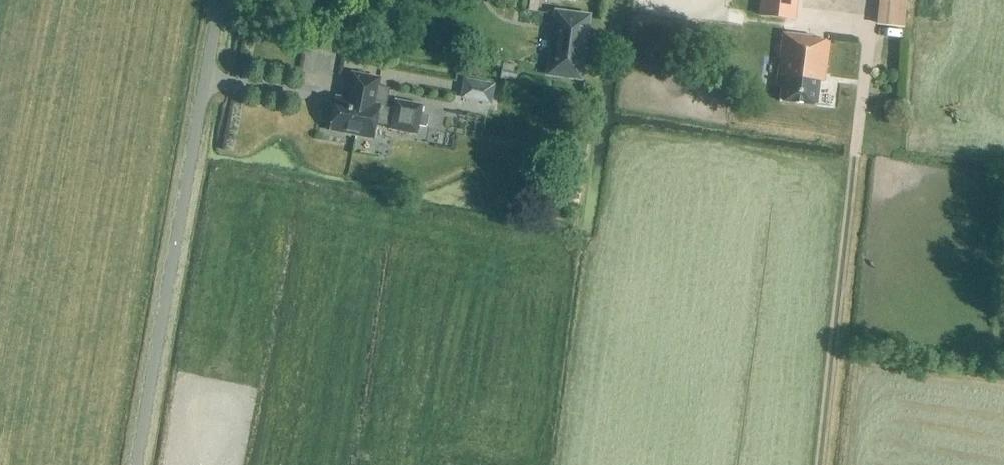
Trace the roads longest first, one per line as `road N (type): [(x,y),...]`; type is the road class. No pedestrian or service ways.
road 1 (unclassified): [(135,464),(220,0)]

